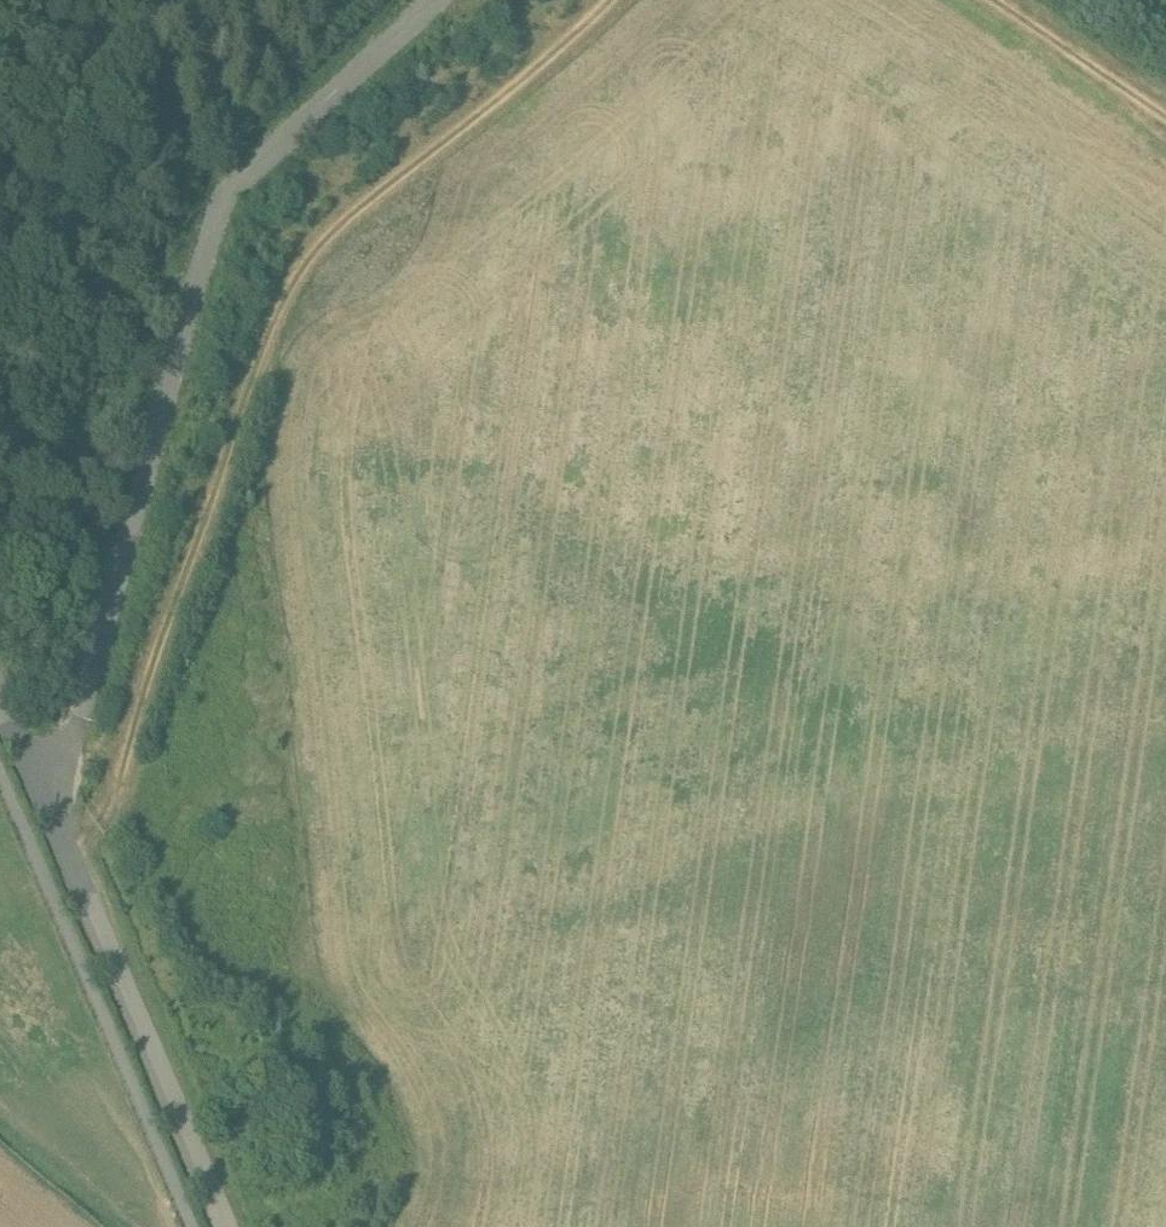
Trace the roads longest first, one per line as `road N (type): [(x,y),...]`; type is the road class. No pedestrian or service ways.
road 1 (track): [(62,922),(106,882),(280,368),(311,323),(682,0)]
road 2 (unclassified): [(191,1226),(0,785)]
road 3 (track): [(871,0),(1165,201)]

